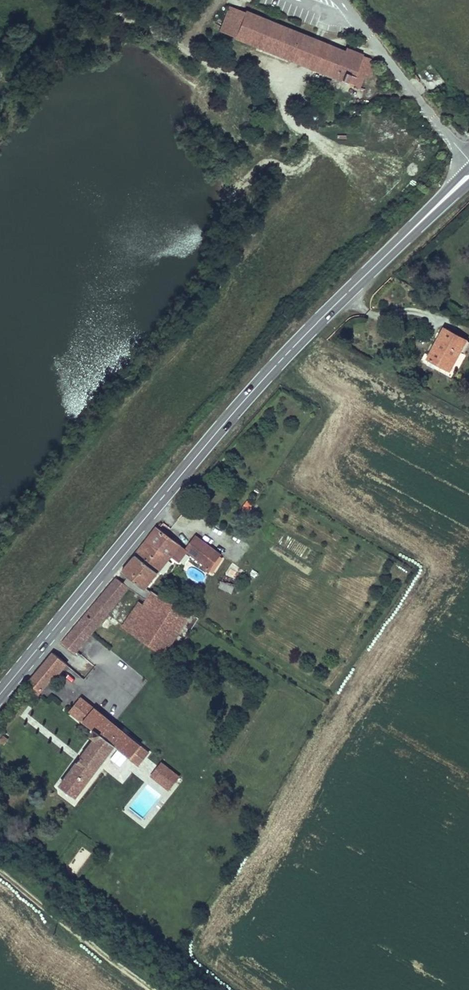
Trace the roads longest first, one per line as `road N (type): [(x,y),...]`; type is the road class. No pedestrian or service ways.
road 1 (secondary): [(0,692),(225,422),(399,242)]
road 2 (track): [(0,870),(153,989)]

